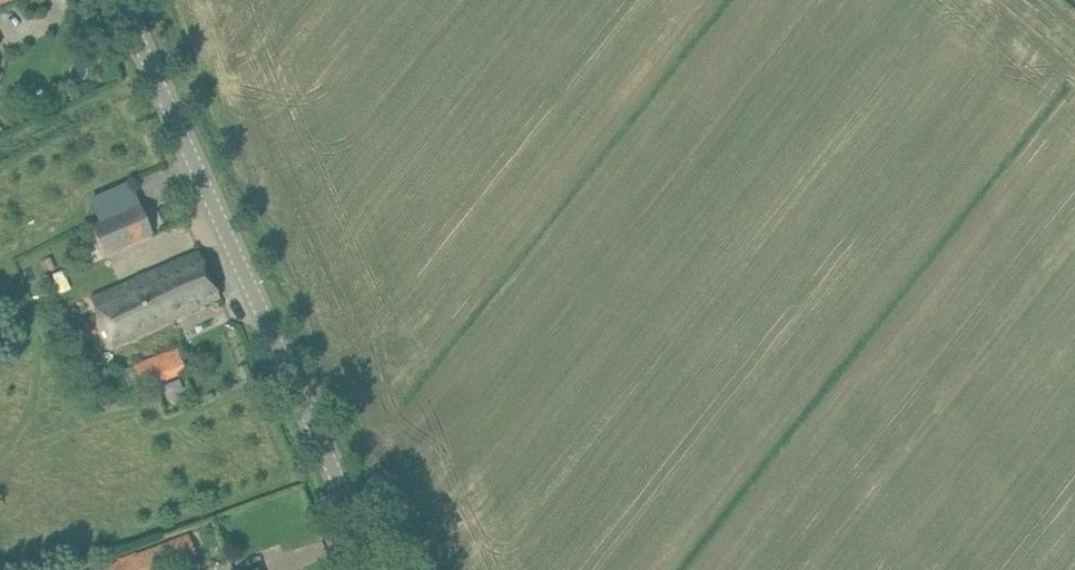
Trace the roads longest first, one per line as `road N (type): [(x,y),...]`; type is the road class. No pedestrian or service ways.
road 1 (tertiary): [(380,569),(120,0)]

